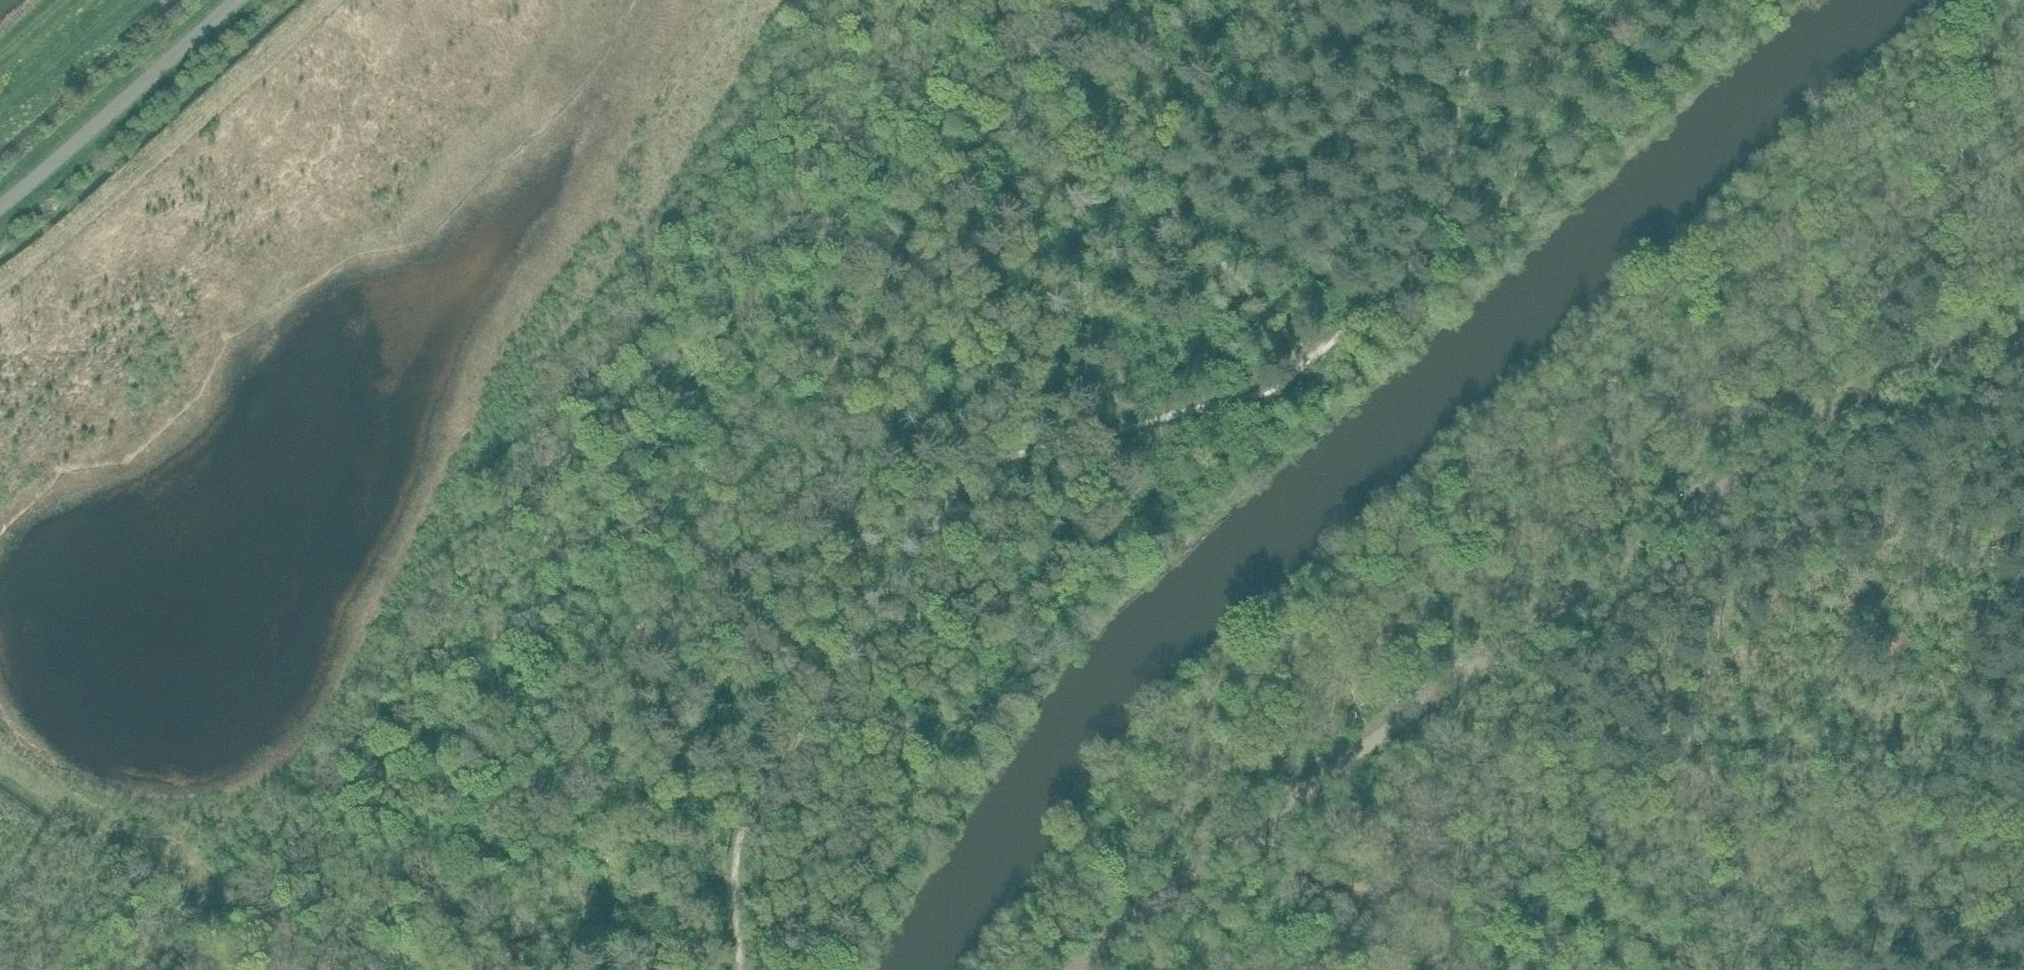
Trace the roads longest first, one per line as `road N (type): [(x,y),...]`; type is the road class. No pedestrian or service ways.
road 1 (unclassified): [(0,213),(242,0)]
road 2 (track): [(204,905),(0,770)]

